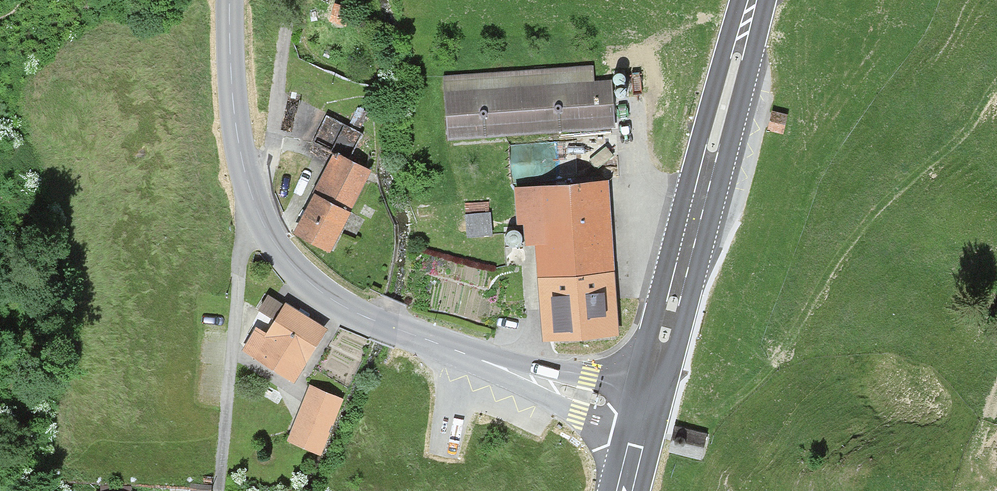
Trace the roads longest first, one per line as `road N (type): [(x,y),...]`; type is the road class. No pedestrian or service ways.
road 1 (tertiary): [(230,0),(244,167),(267,229),(301,274),(364,317),(646,411)]
road 2 (track): [(650,397),(718,411),(753,385),(861,229),(960,138),(996,86)]
road 3 (secondary): [(754,0),(646,411)]

